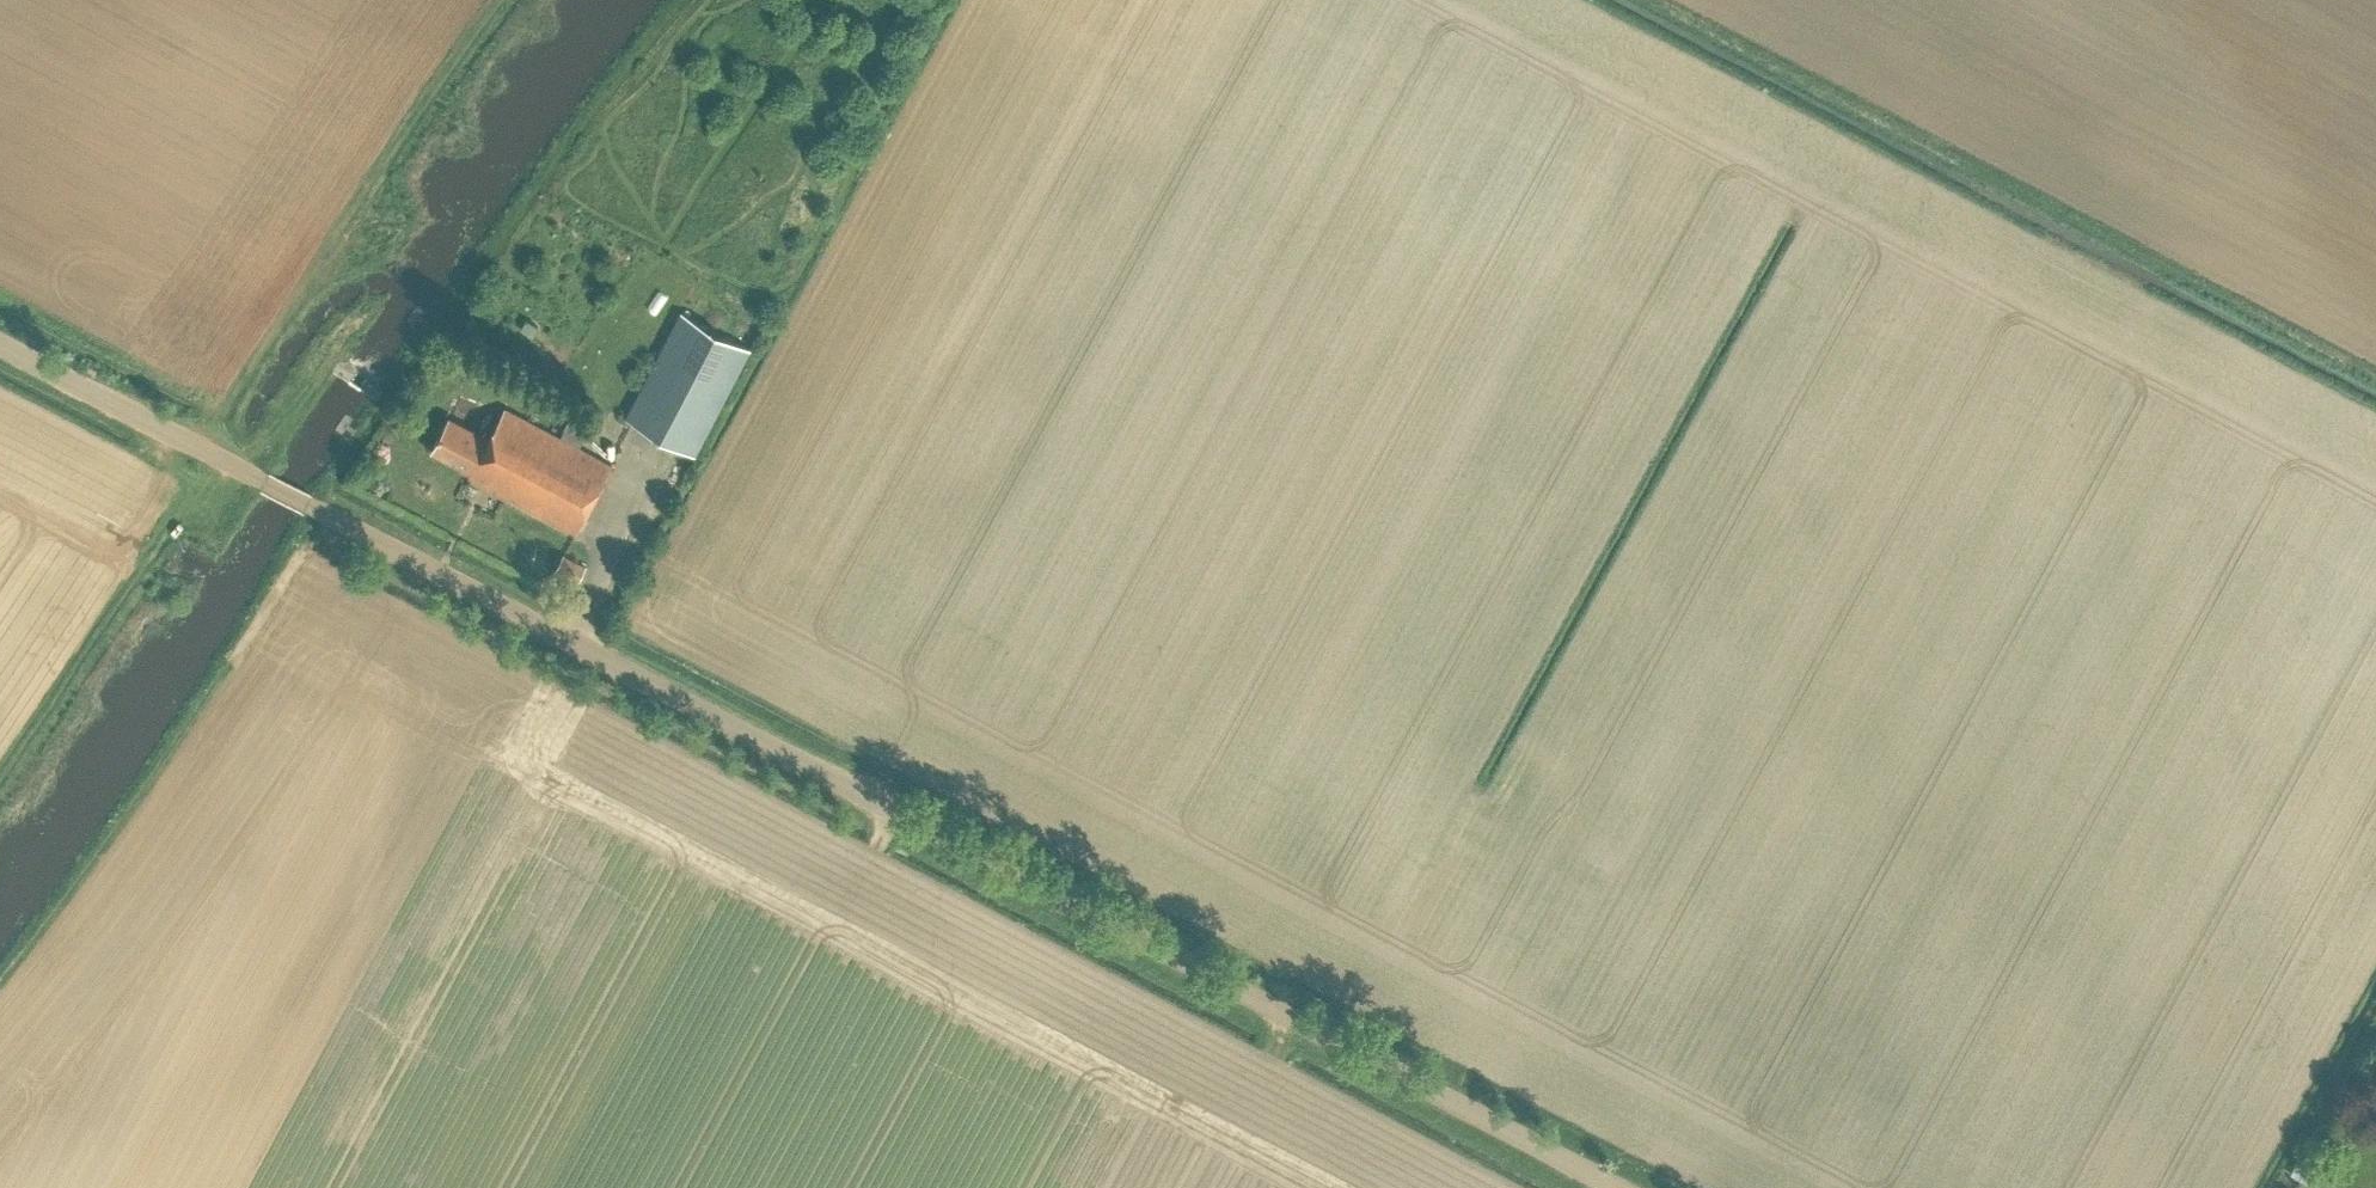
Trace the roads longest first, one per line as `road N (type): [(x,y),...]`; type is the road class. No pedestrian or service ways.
road 1 (unclassified): [(1623,1187),(0,341)]

